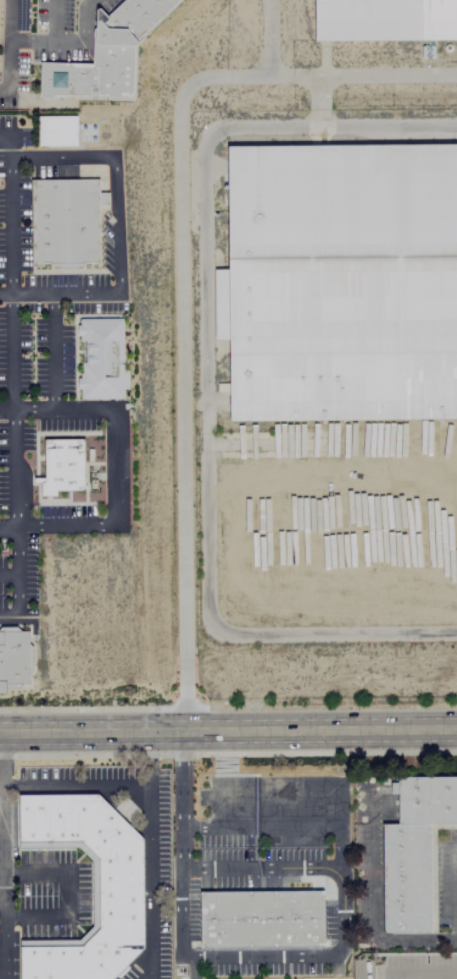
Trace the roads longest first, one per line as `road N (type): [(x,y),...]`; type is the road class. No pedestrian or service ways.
road 1 (tertiary): [(0,732),(456,728)]

